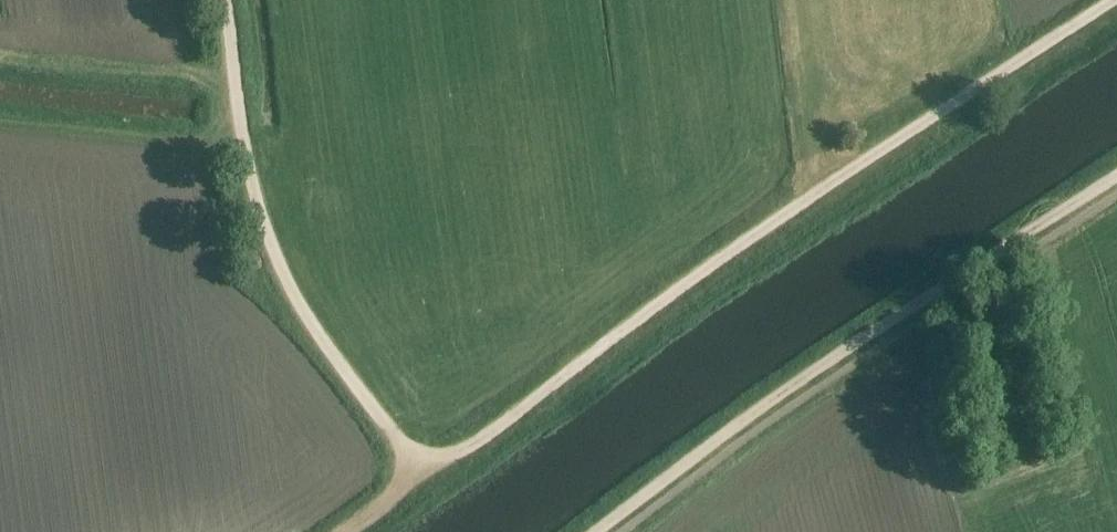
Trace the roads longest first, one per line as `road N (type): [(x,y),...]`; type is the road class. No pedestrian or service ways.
road 1 (track): [(1115,0),(846,175),(462,450),(411,456),(384,507),(351,531)]
road 2 (track): [(599,531),(1116,161)]
road 3 (track): [(411,456),(305,321),(258,218),(225,0)]

